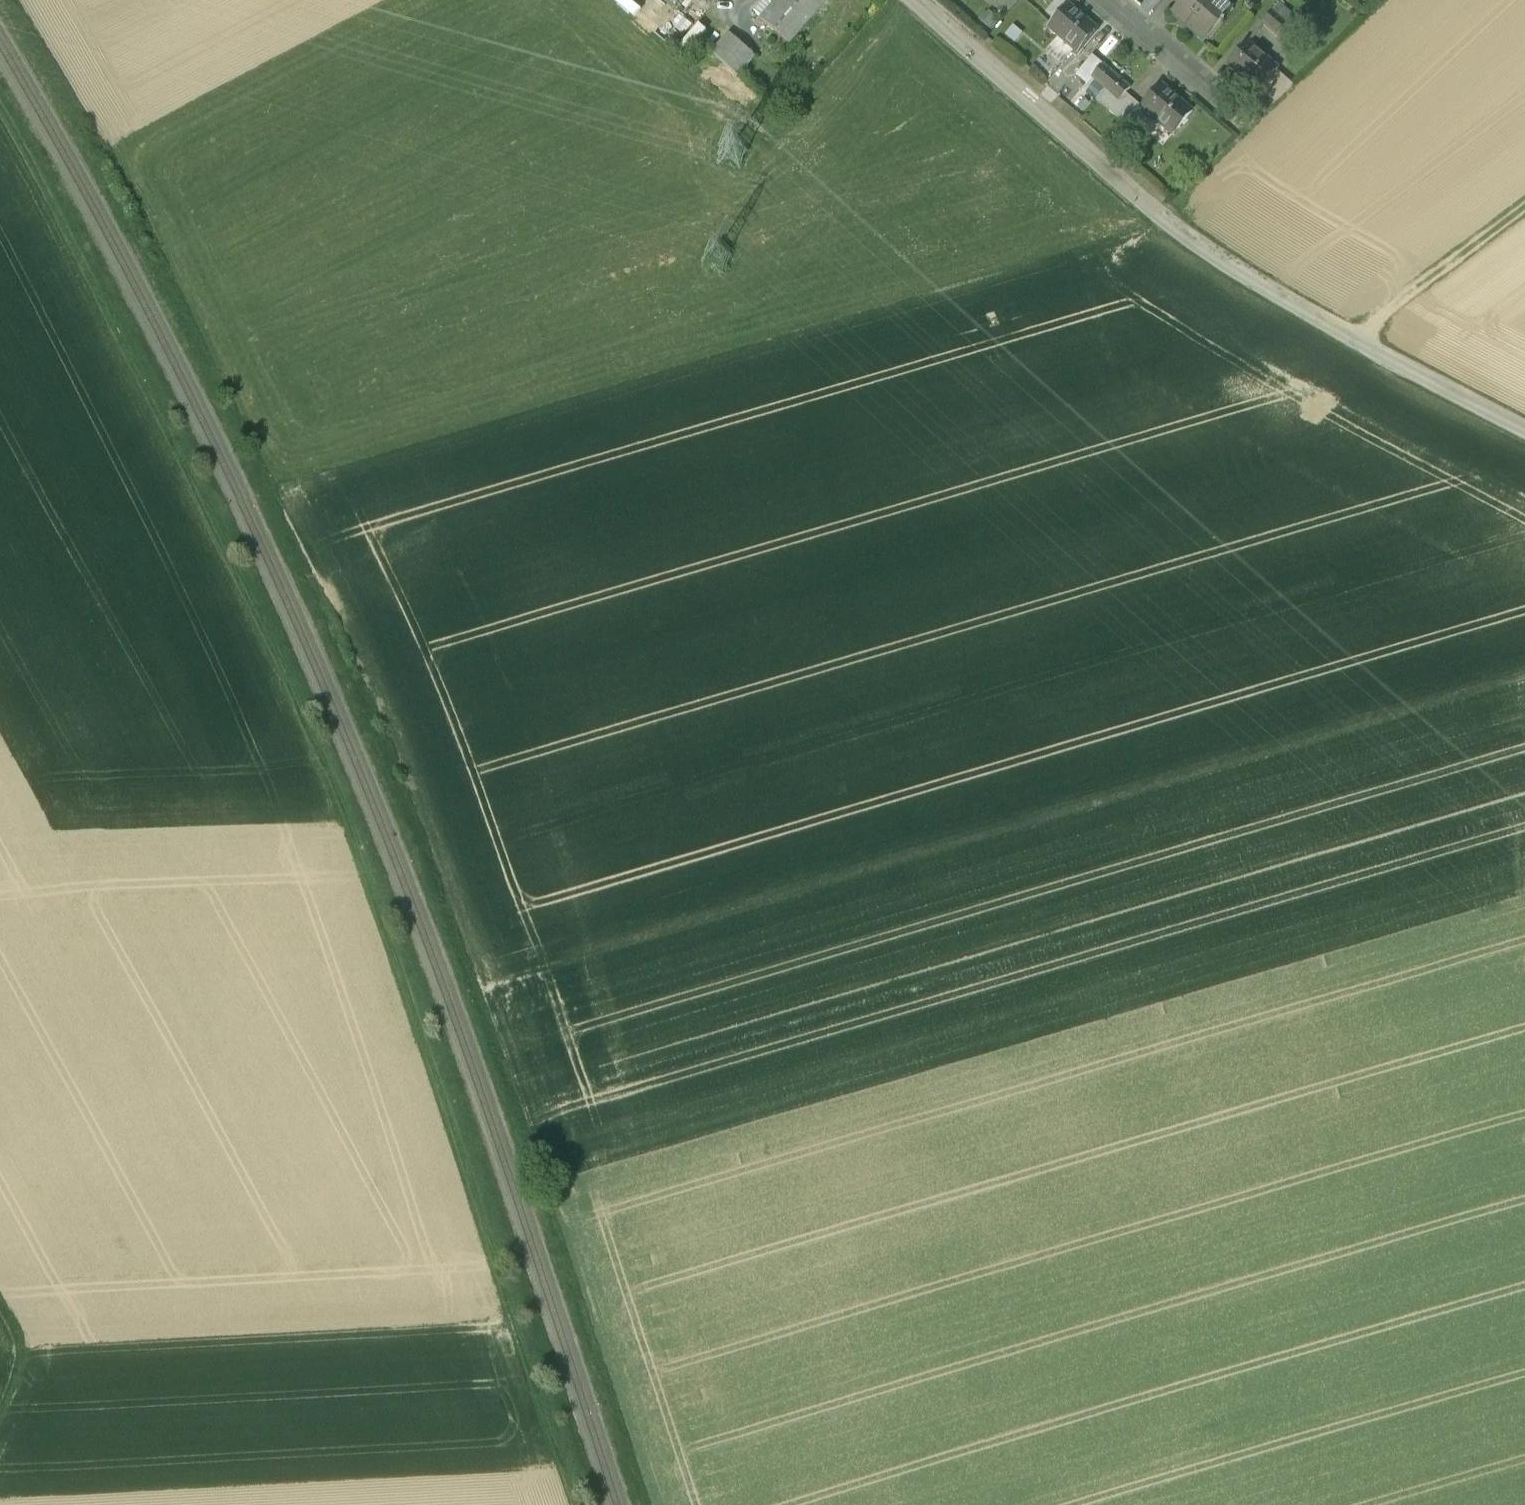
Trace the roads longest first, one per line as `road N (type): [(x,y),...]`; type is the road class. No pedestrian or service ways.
road 1 (tertiary): [(915,0),(1187,229),(1524,433)]
road 2 (track): [(1524,214),(1362,337)]
road 3 (residential): [(1106,0),(1233,115)]

